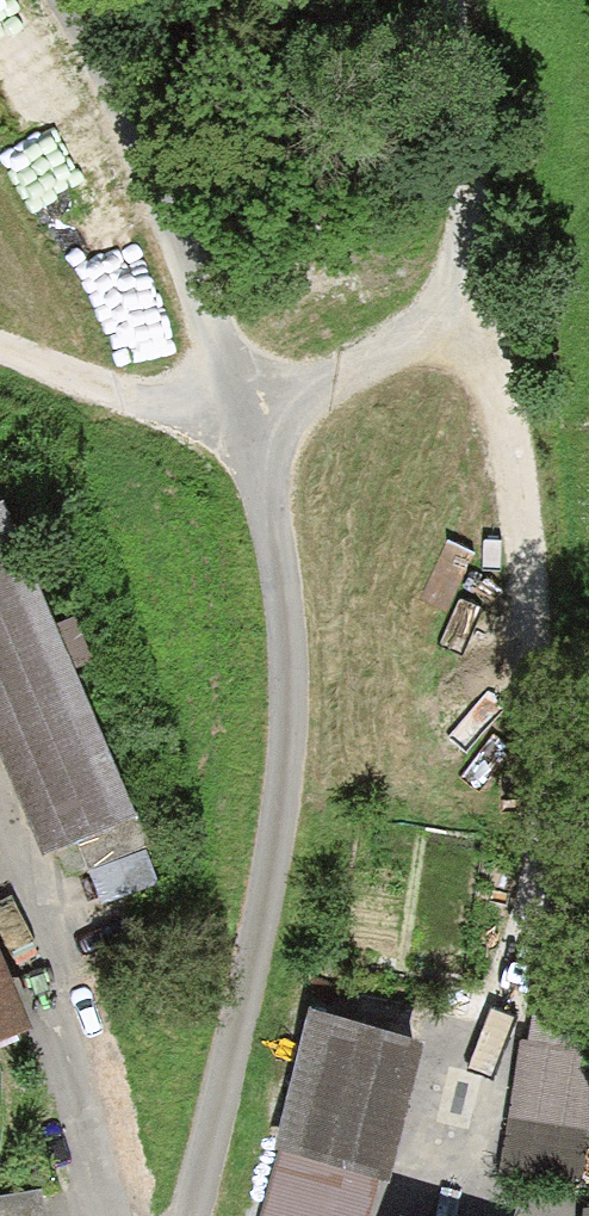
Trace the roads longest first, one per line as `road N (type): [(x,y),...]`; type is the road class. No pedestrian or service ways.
road 1 (unclassified): [(54,0),(100,78),(217,357),(280,559),(291,701),(279,815),(177,1215)]
road 2 (track): [(515,1029),(557,819),(555,657),(532,419),(483,209)]
road 3 (track): [(468,0),(483,209),(399,333),(230,418),(75,378),(0,349)]

